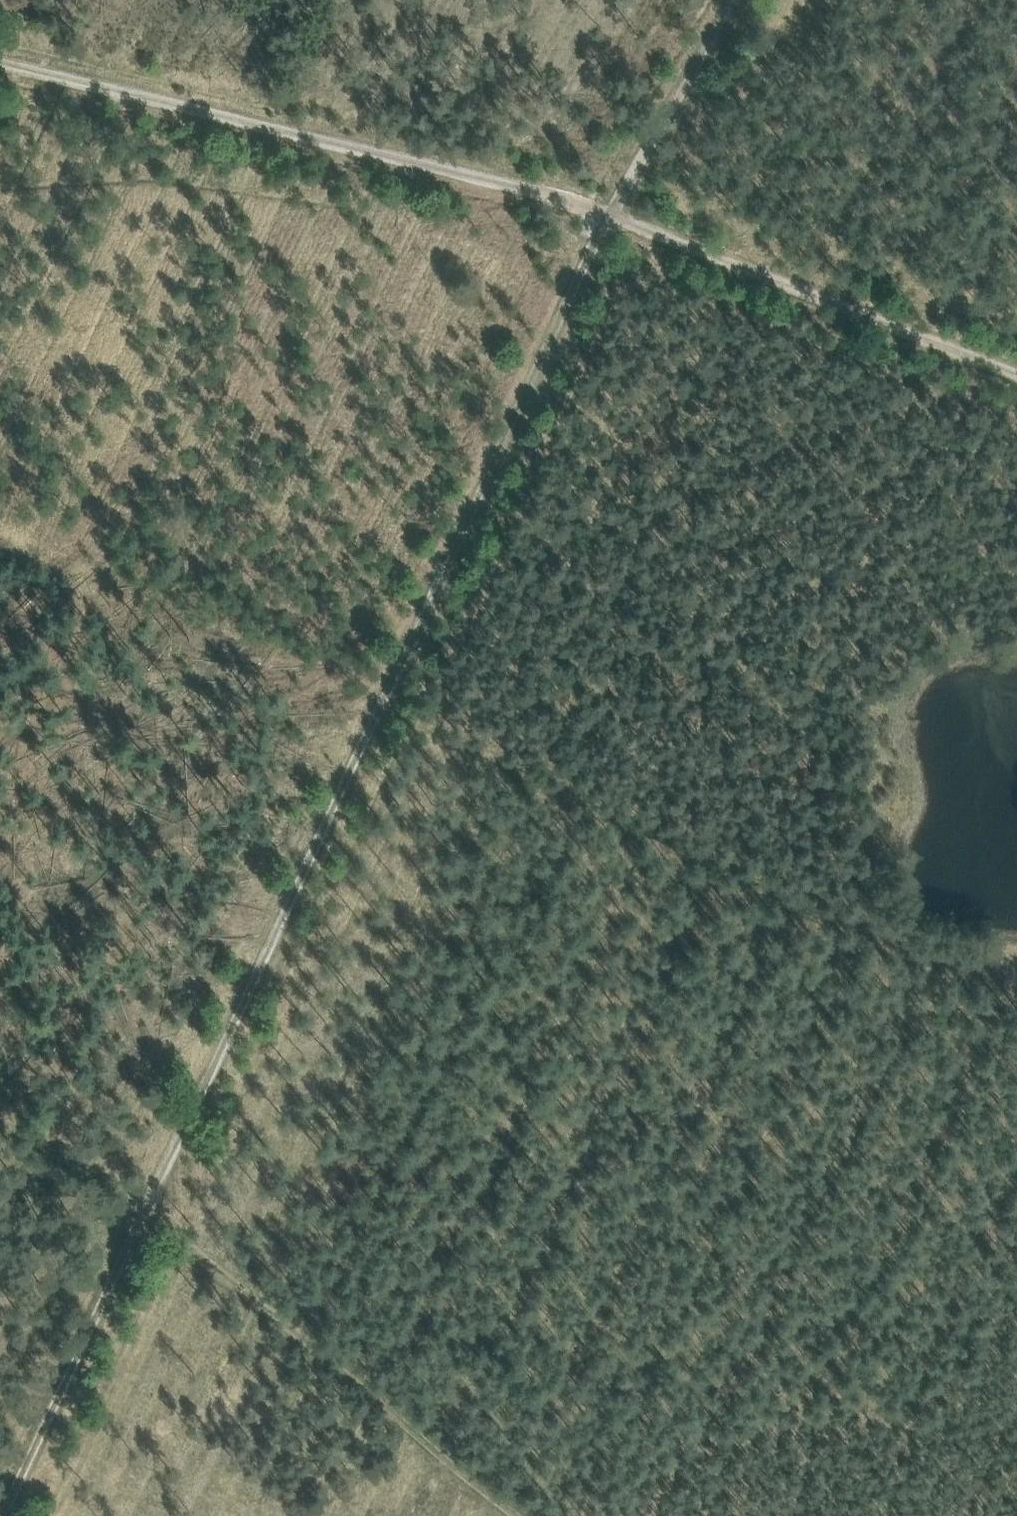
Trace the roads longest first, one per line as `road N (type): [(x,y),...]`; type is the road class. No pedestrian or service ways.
road 1 (track): [(0,66),(613,216),(1016,373)]
road 2 (track): [(382,701),(5,1515)]
road 3 (track): [(382,701),(613,216),(742,0)]
road 4 (track): [(744,873),(382,701)]

